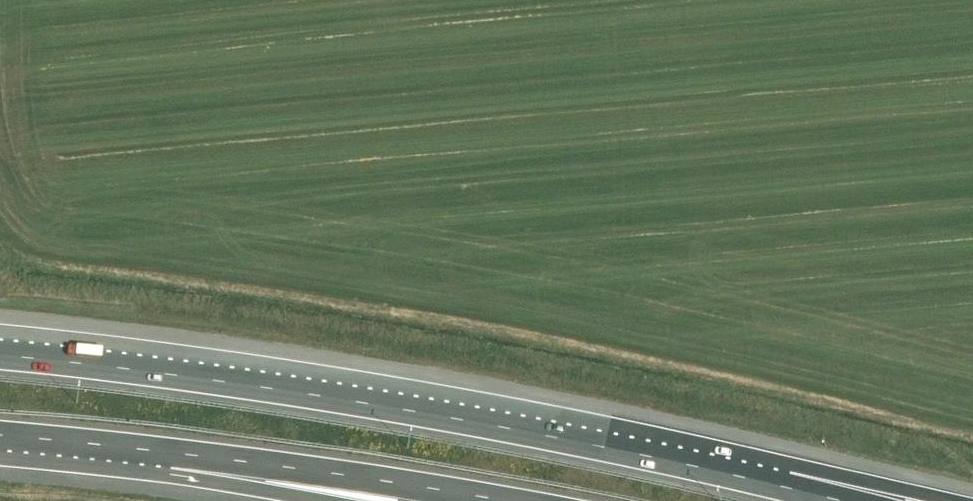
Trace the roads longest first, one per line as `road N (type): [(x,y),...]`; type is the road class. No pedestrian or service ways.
road 1 (motorway): [(796,491),(509,429),(224,382),(0,356)]
road 2 (motorway): [(168,453),(501,500)]
road 3 (motorway): [(168,453),(351,500)]
road 4 (motorway): [(0,436),(168,453)]

